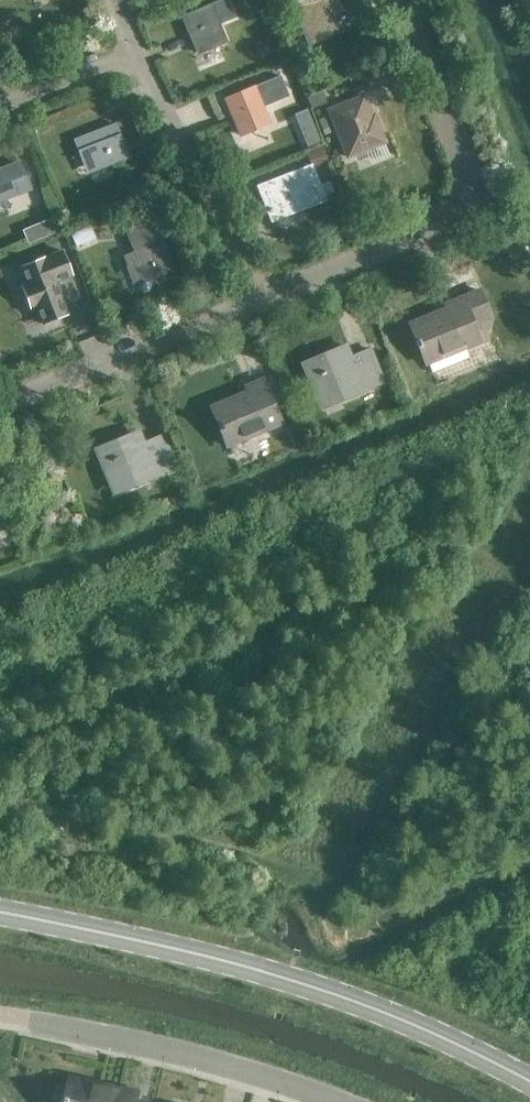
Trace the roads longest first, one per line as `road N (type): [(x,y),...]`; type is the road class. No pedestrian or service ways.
road 1 (residential): [(0,914),(235,962),(376,1004),(529,1082)]
road 2 (residential): [(400,0),(481,208),(261,299)]
road 3 (residential): [(25,1018),(223,1060),(337,1101)]
road 4 (residential): [(261,299),(0,405)]
road 5 (residential): [(261,299),(134,56)]
road 6 (residential): [(134,56),(0,103)]

